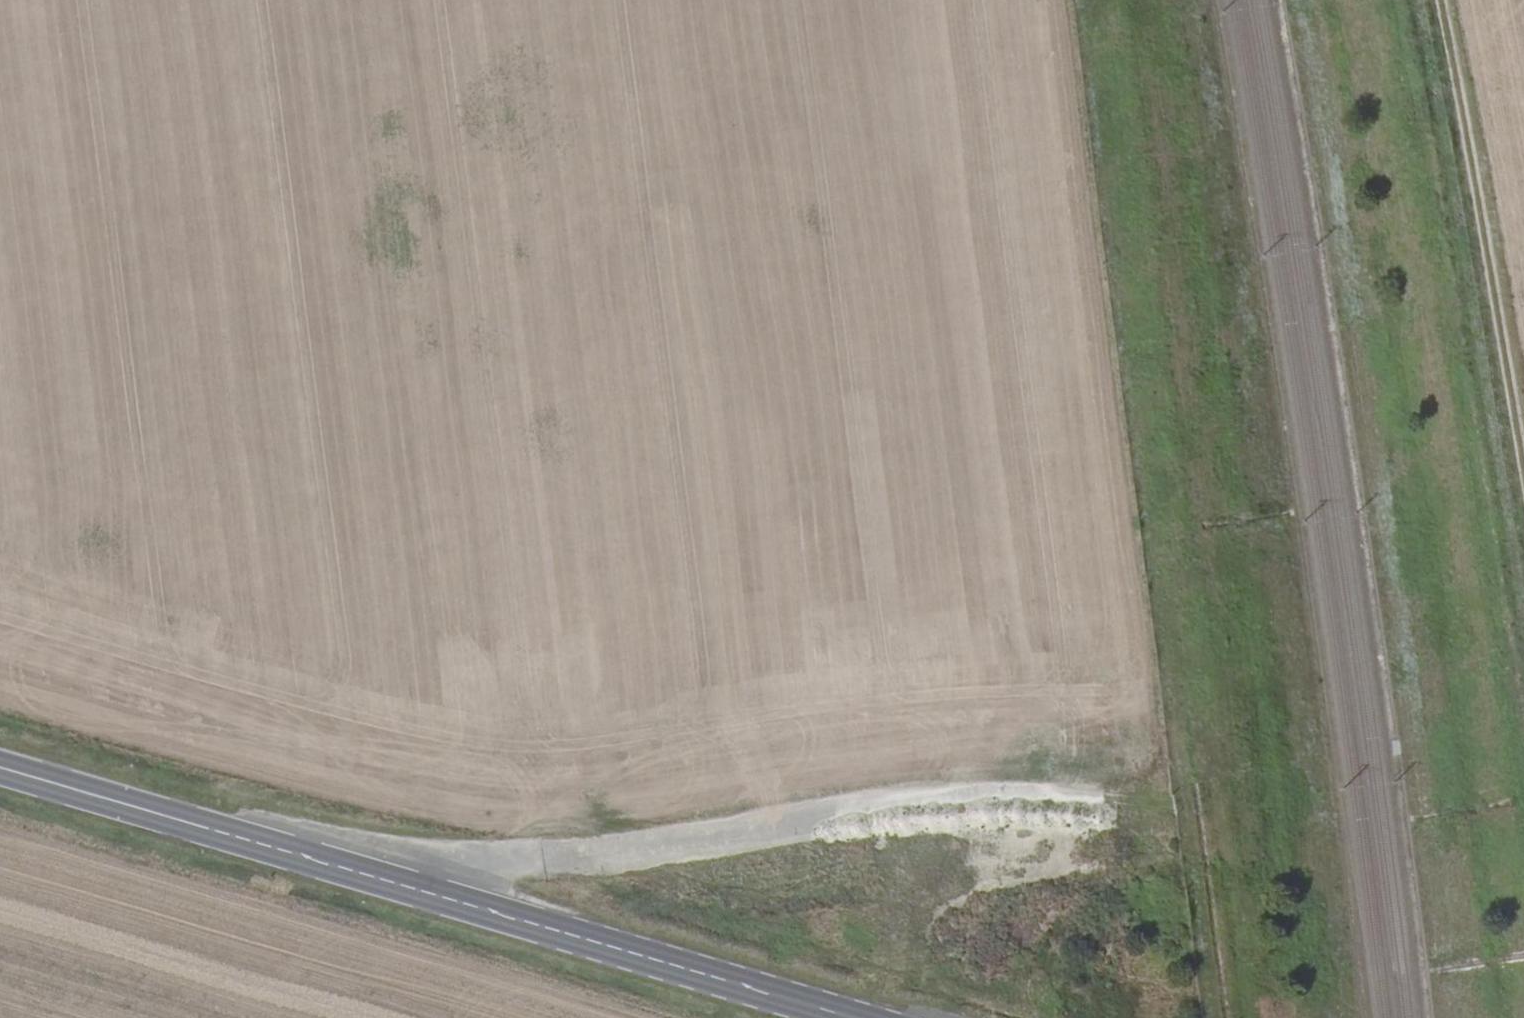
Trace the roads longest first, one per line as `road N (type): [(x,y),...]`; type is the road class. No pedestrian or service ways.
road 1 (primary): [(856,1017),(0,768)]
road 2 (track): [(1523,450),(1442,0)]

